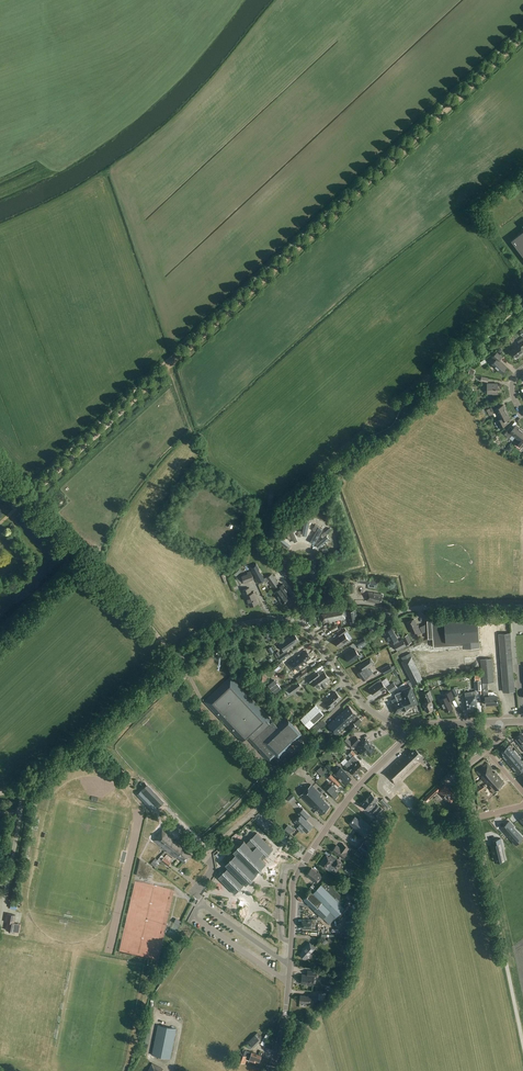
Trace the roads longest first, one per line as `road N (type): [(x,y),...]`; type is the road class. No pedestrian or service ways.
road 1 (track): [(522,37),(167,368)]
road 2 (tertiary): [(271,1070),(285,1016),(293,882),(351,795),(409,735)]
road 3 (unclassified): [(522,1044),(474,811)]
road 4 (unclassified): [(0,793),(31,785),(61,762),(179,659)]
road 5 (track): [(167,368),(28,496)]
road 6 (track): [(154,630),(28,496)]
road 7 (unclassified): [(409,735),(364,705),(300,620)]
road 8 (unclassified): [(179,659),(231,626),(300,620)]

